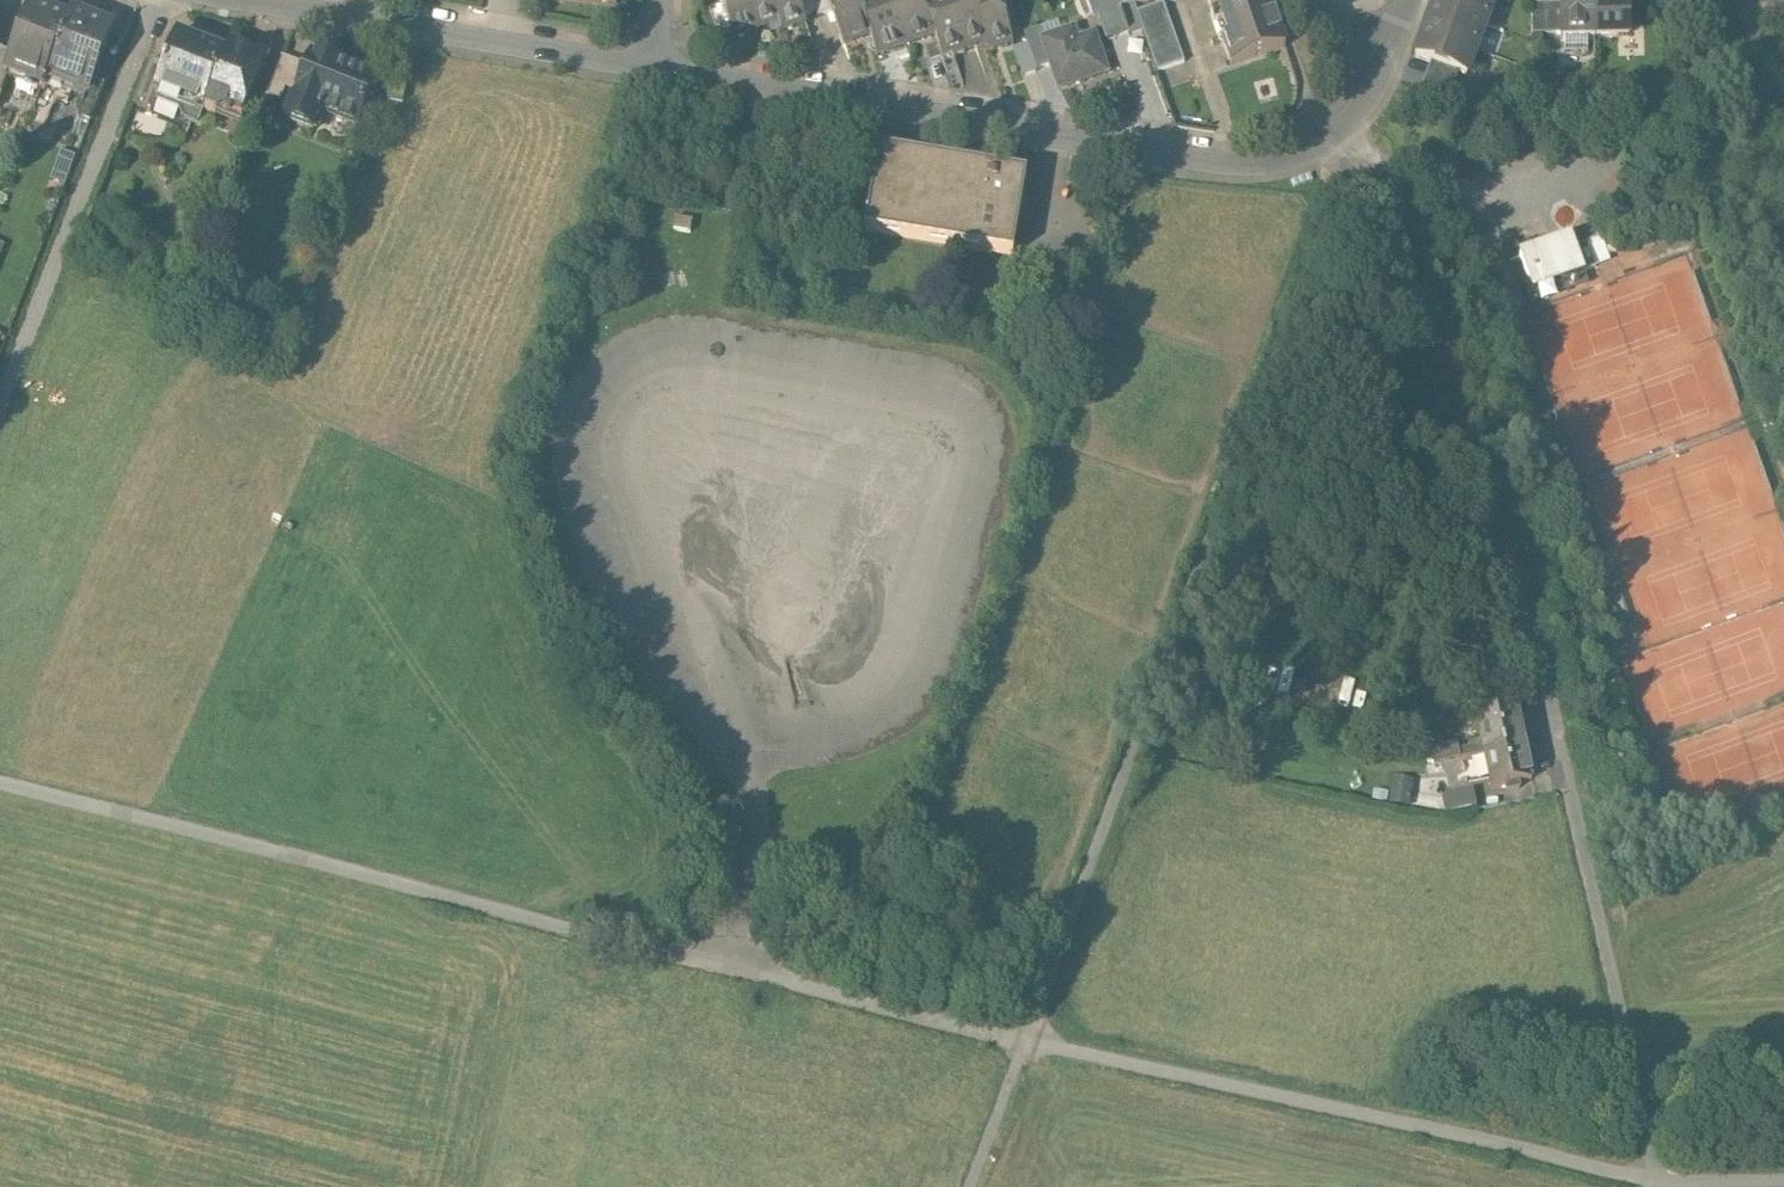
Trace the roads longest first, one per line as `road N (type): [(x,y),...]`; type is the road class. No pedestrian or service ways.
road 1 (track): [(0,784),(1026,1041),(1658,1179),(1783,1177)]
road 2 (track): [(969,1186),(1358,144)]
road 3 (residential): [(1386,47),(1342,129),(1295,155),(1220,160),(656,66)]
road 4 (track): [(0,408),(158,0)]
road 5 (track): [(1659,1186),(1572,797)]
road 6 (residential): [(656,66),(271,0)]

